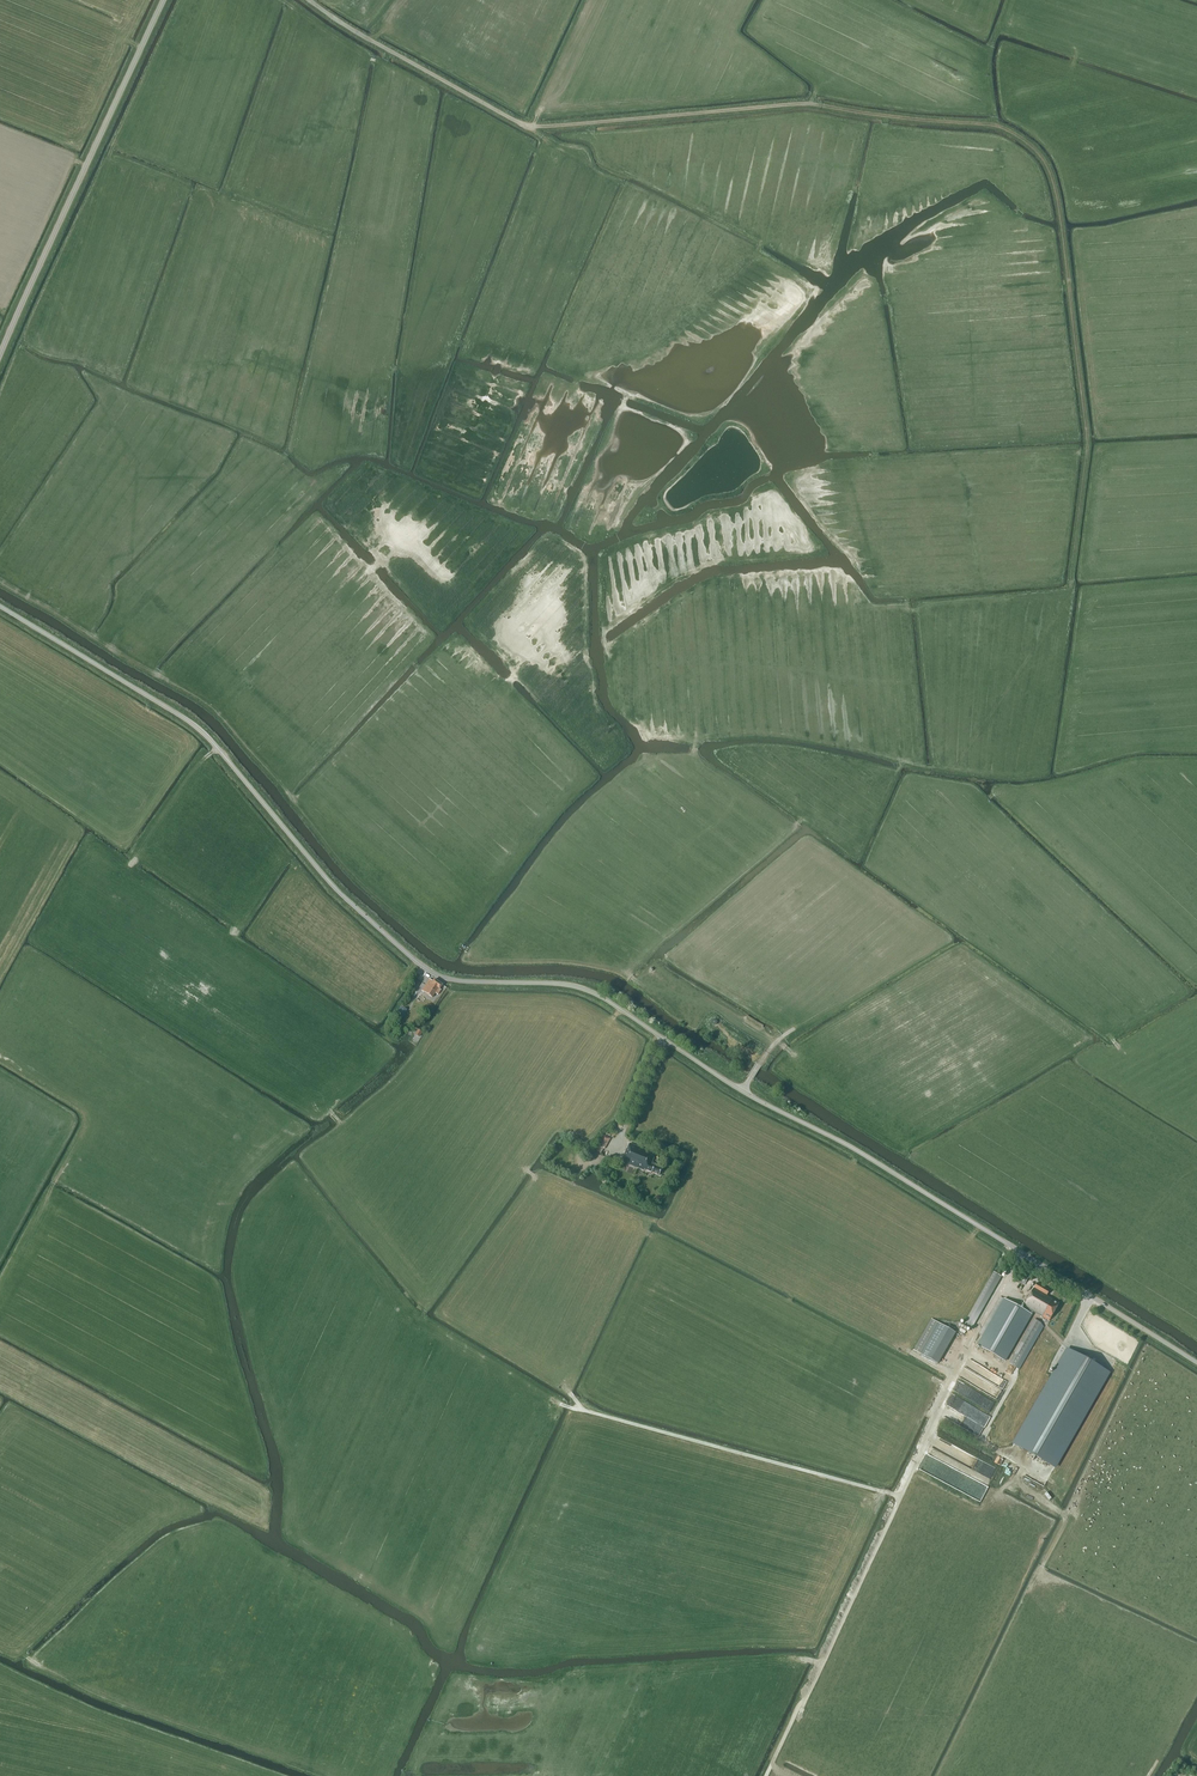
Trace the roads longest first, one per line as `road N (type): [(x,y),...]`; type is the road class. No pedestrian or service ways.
road 1 (unclassified): [(1196,1362),(860,1152),(742,1091),(597,994),(570,985),(449,979),(425,969),(334,888),(192,723),(0,607)]
road 2 (unclassified): [(0,355),(164,0)]

